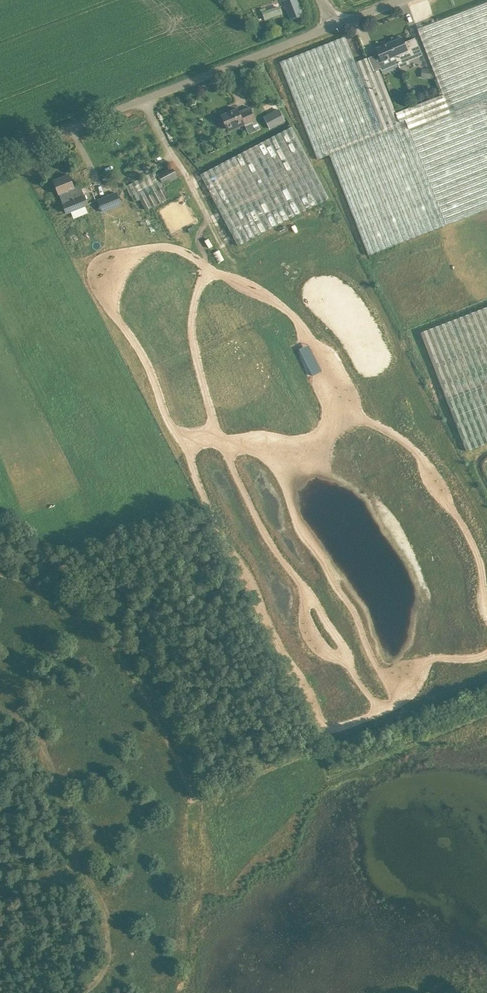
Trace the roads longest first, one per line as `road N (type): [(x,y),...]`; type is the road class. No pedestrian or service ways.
road 1 (unclassified): [(0,155),(336,26)]
road 2 (track): [(0,530),(29,557),(84,578),(156,699),(200,802)]

